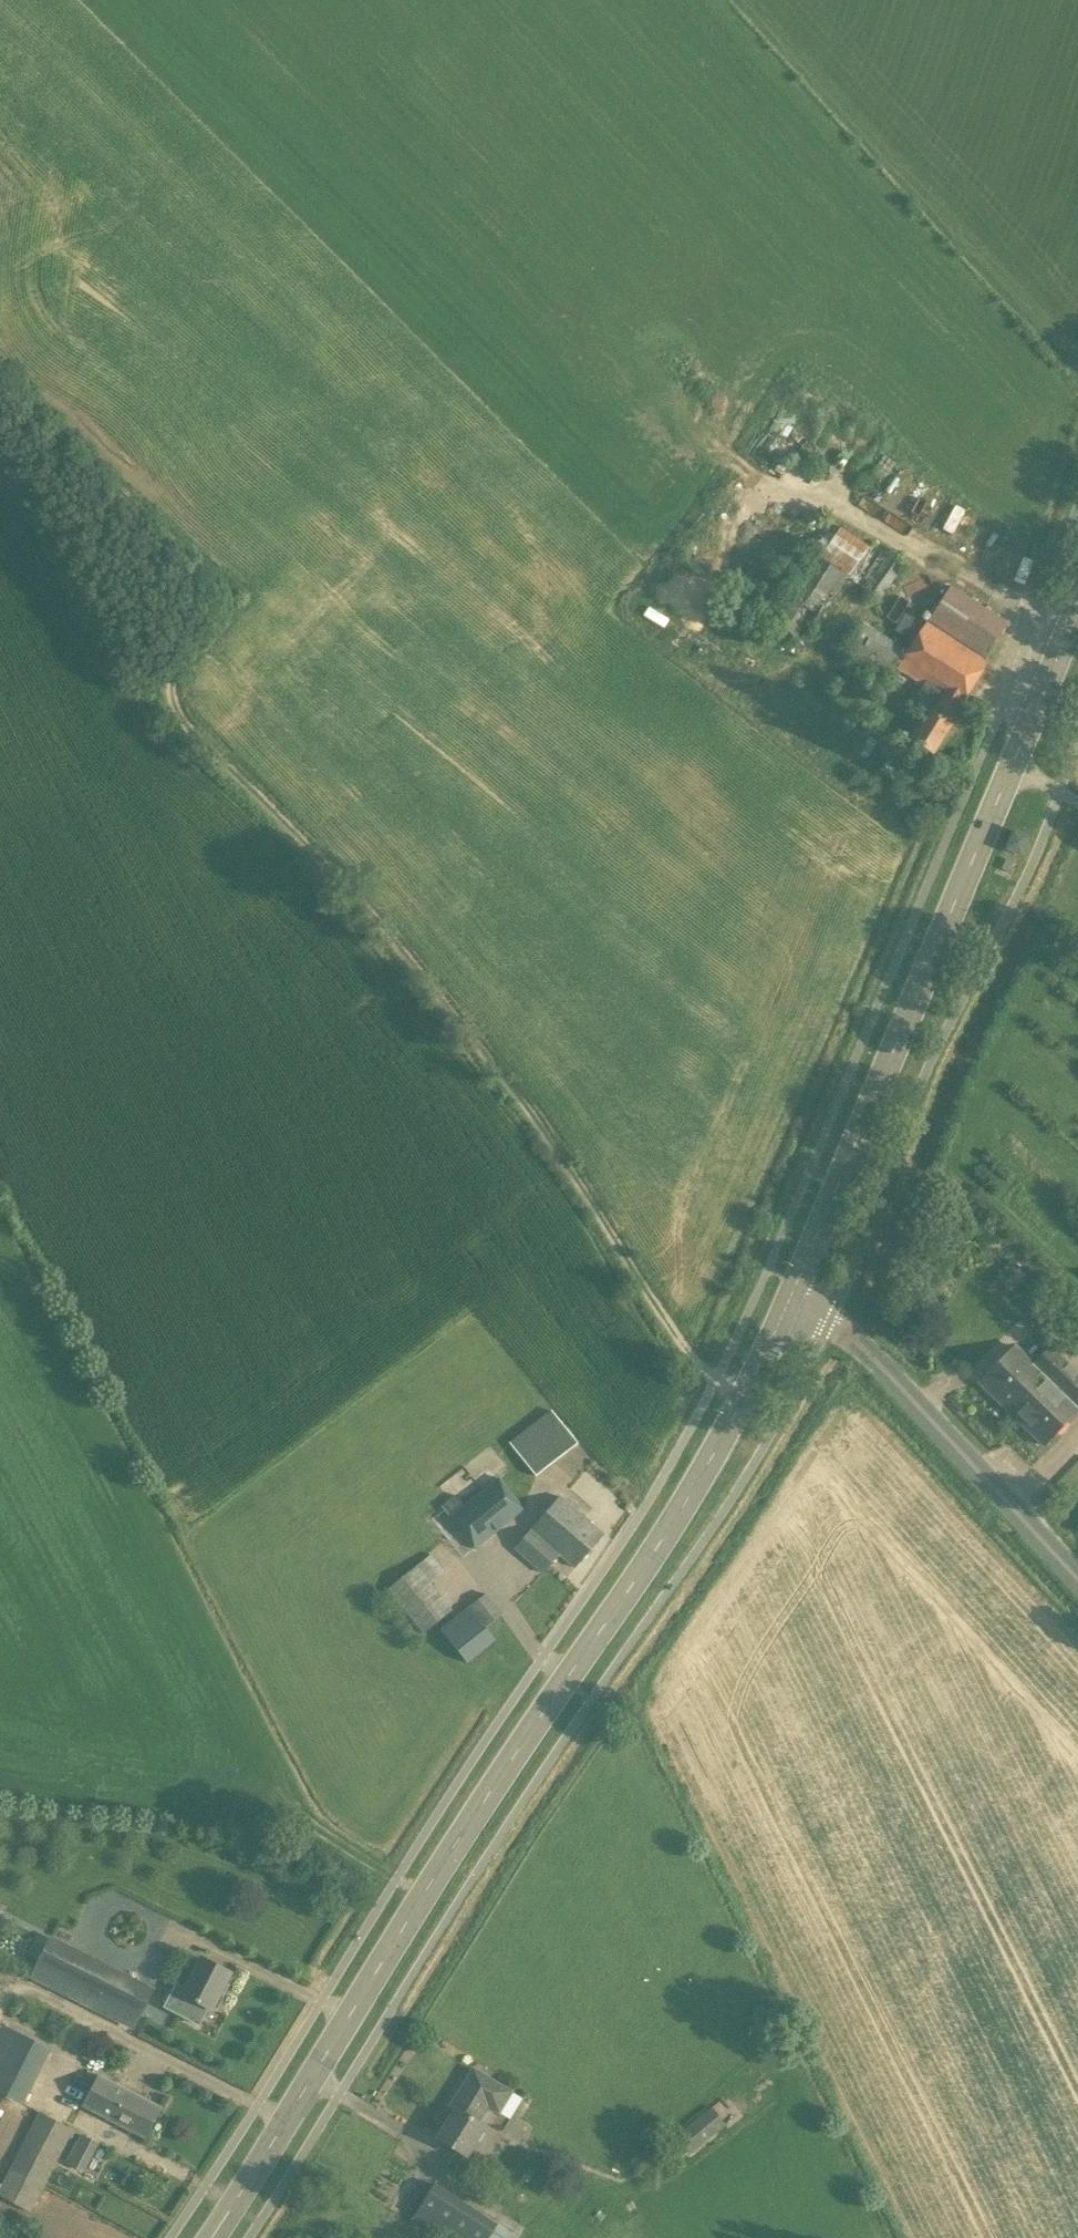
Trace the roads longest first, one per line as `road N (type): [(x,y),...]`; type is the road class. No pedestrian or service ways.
road 1 (tertiary): [(211,2237),(485,1799),(659,1544),(795,1287)]
road 2 (tertiary): [(795,1287),(1077,606)]
road 3 (tertiary): [(1077,1579),(834,1318),(795,1287)]

